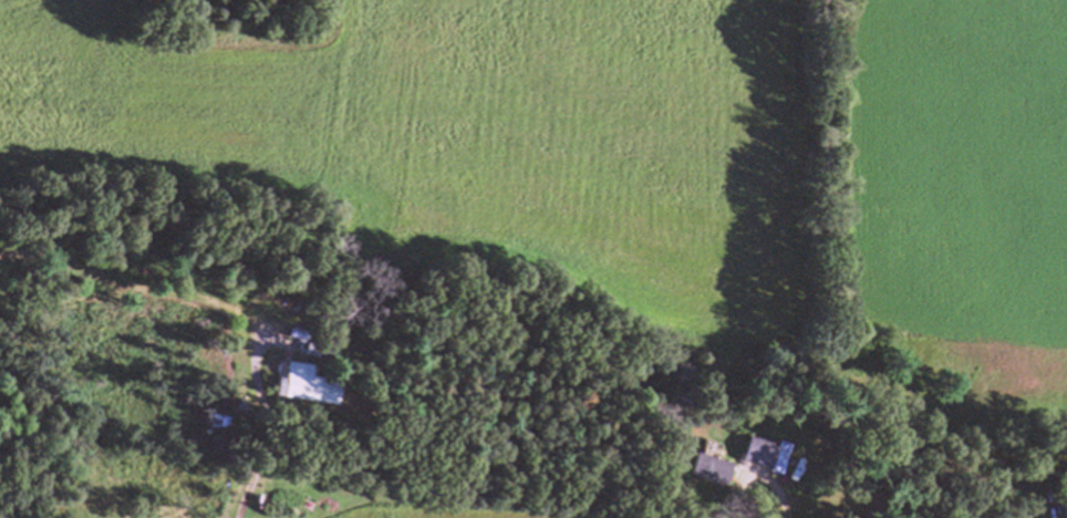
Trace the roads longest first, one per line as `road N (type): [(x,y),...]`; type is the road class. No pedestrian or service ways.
road 1 (track): [(241,517),(268,417),(248,313),(63,261),(0,255)]

